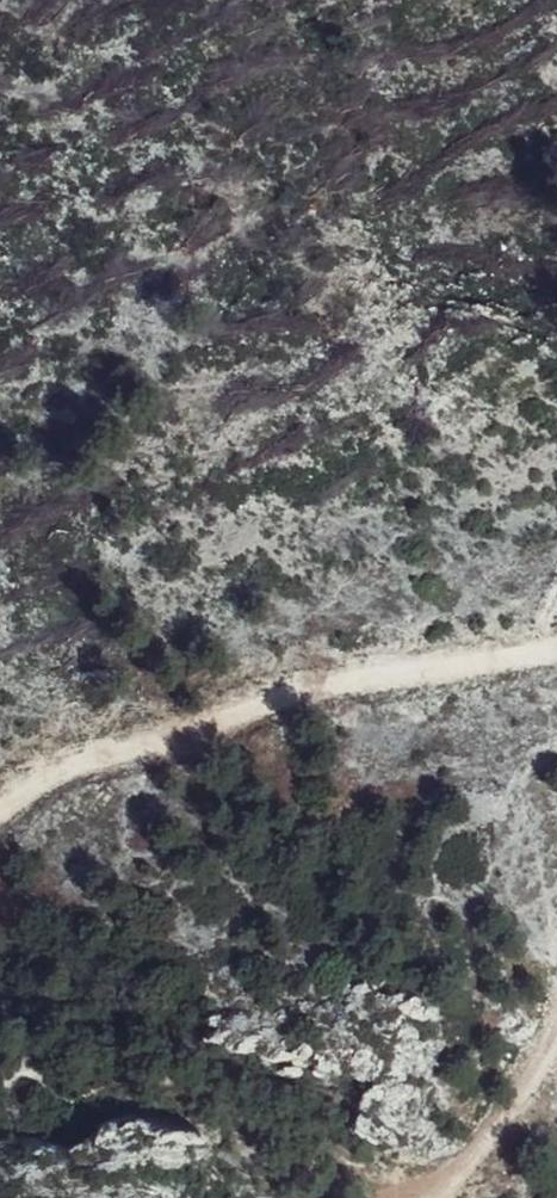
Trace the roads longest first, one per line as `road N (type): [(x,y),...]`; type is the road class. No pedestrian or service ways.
road 1 (track): [(0,820),(119,750),(184,735),(242,705),(340,675),(556,650)]
road 2 (track): [(556,1026),(481,1154),(441,1197)]

